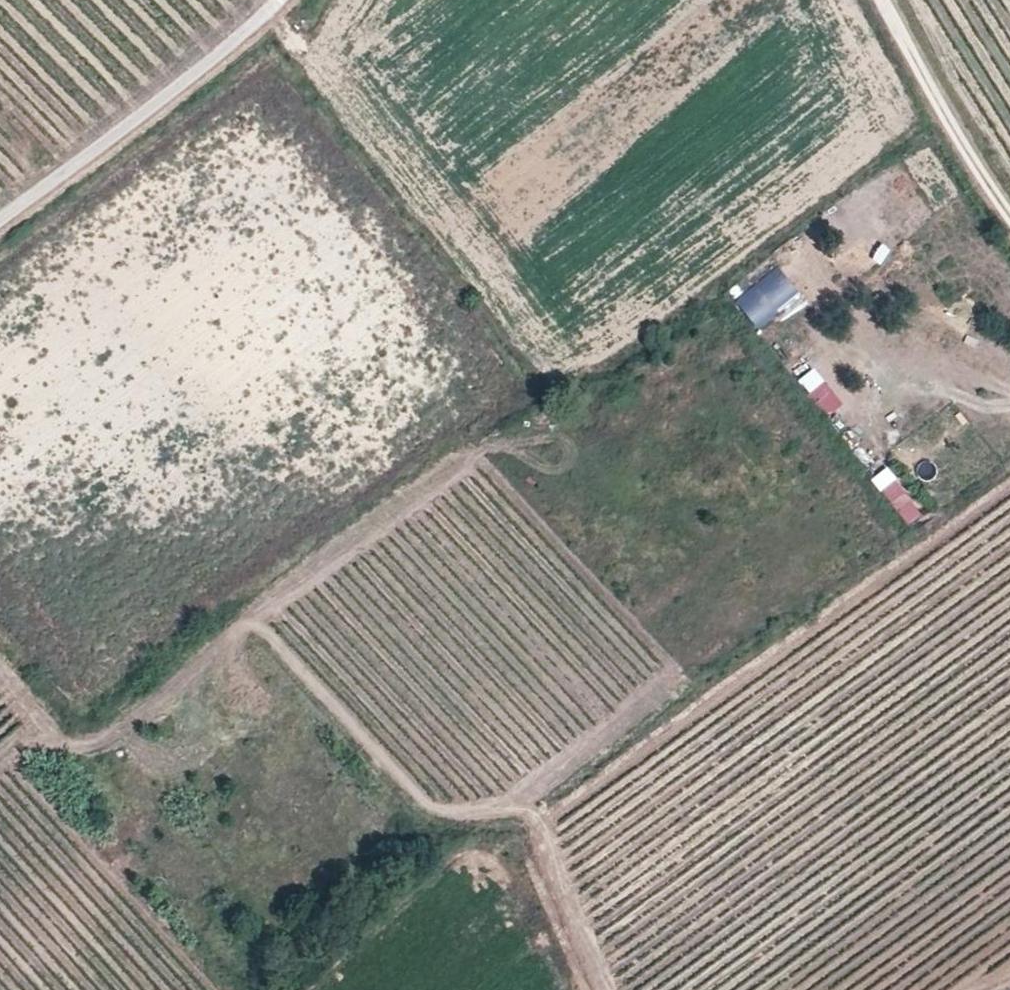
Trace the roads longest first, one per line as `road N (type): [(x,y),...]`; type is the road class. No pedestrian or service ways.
road 1 (unclassified): [(0,219),(285,0)]
road 2 (track): [(880,0),(1009,218)]

